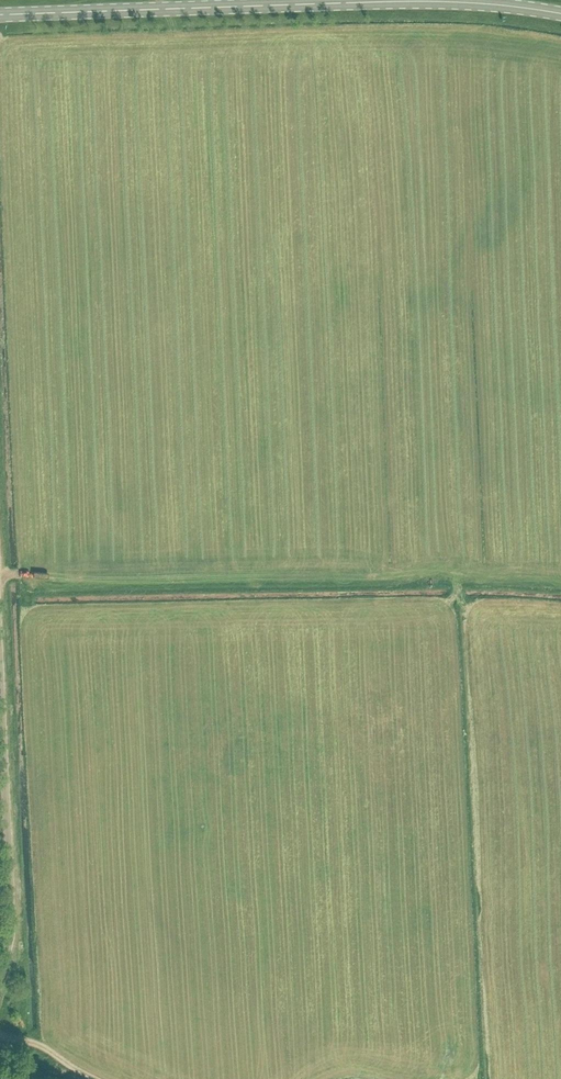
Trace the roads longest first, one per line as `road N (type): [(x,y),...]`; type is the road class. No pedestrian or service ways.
road 1 (primary): [(0,14),(347,2)]
road 2 (unclassified): [(0,976),(12,917),(0,670)]
road 3 (primary): [(560,13),(478,2),(347,2)]

